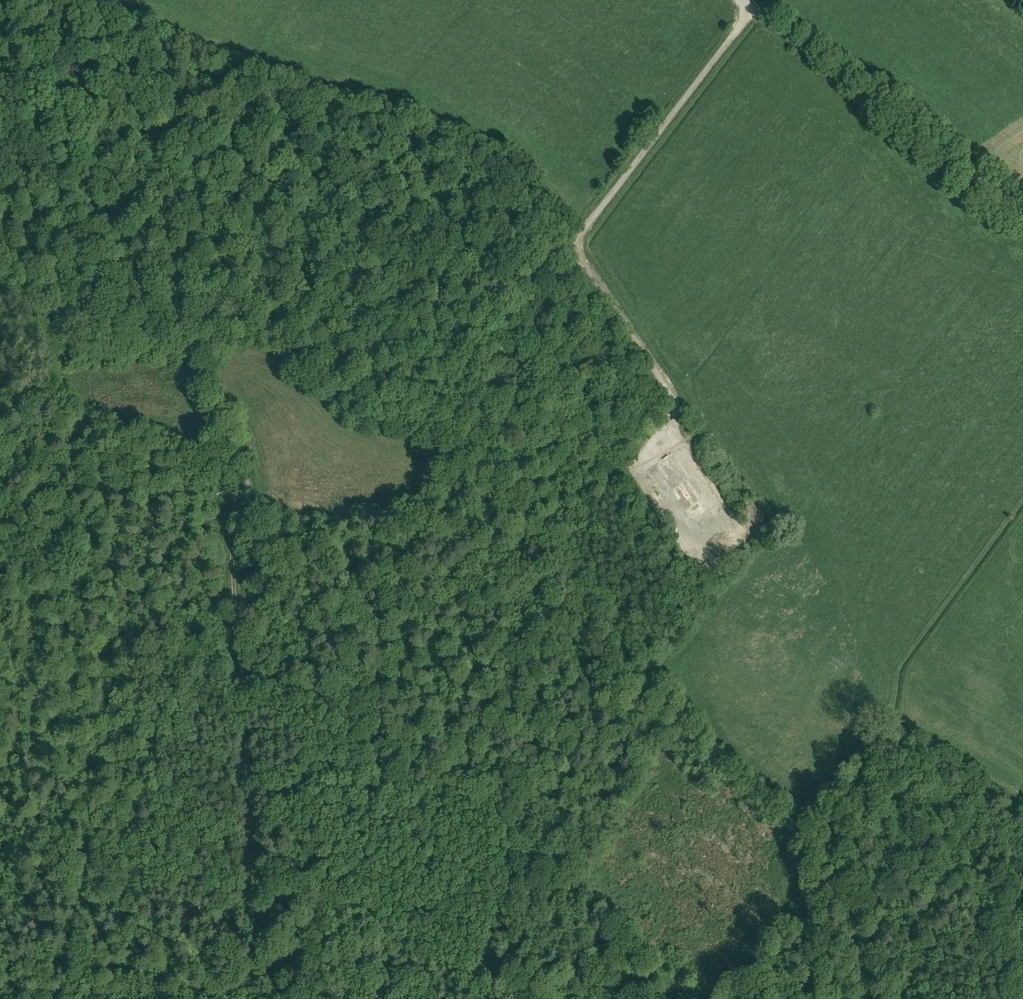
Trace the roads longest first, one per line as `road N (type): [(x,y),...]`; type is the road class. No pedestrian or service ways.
road 1 (track): [(252,998),(232,494)]
road 2 (residential): [(747,0),(1022,207)]
road 3 (track): [(808,998),(798,851)]

